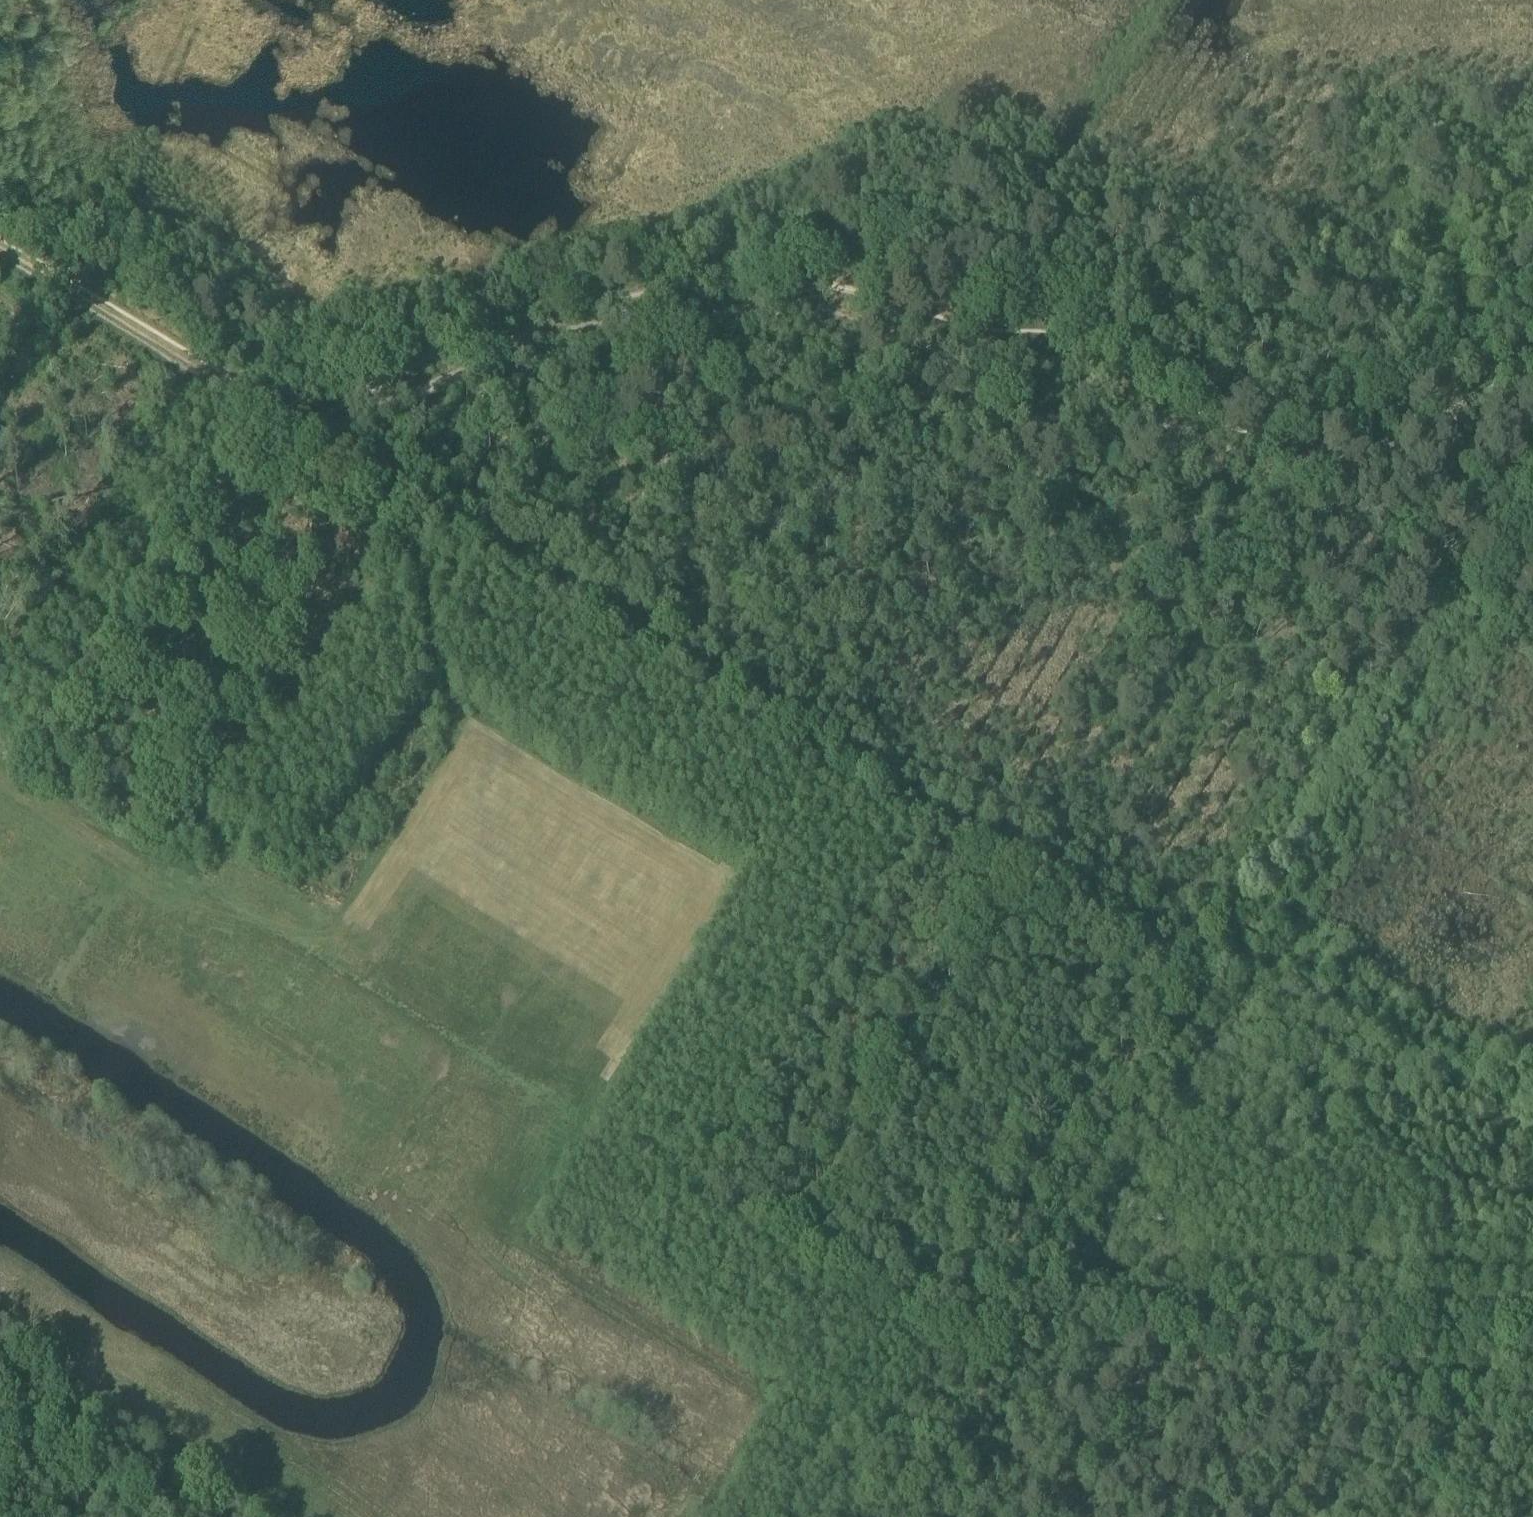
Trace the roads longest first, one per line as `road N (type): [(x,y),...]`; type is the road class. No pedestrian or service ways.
road 1 (track): [(425,391),(530,333),(708,313),(827,311),(944,352),(1082,376),(1150,414),(1246,452),(1310,461),(1404,449),(1502,402),(1532,369)]
road 2 (track): [(0,247),(325,442)]

